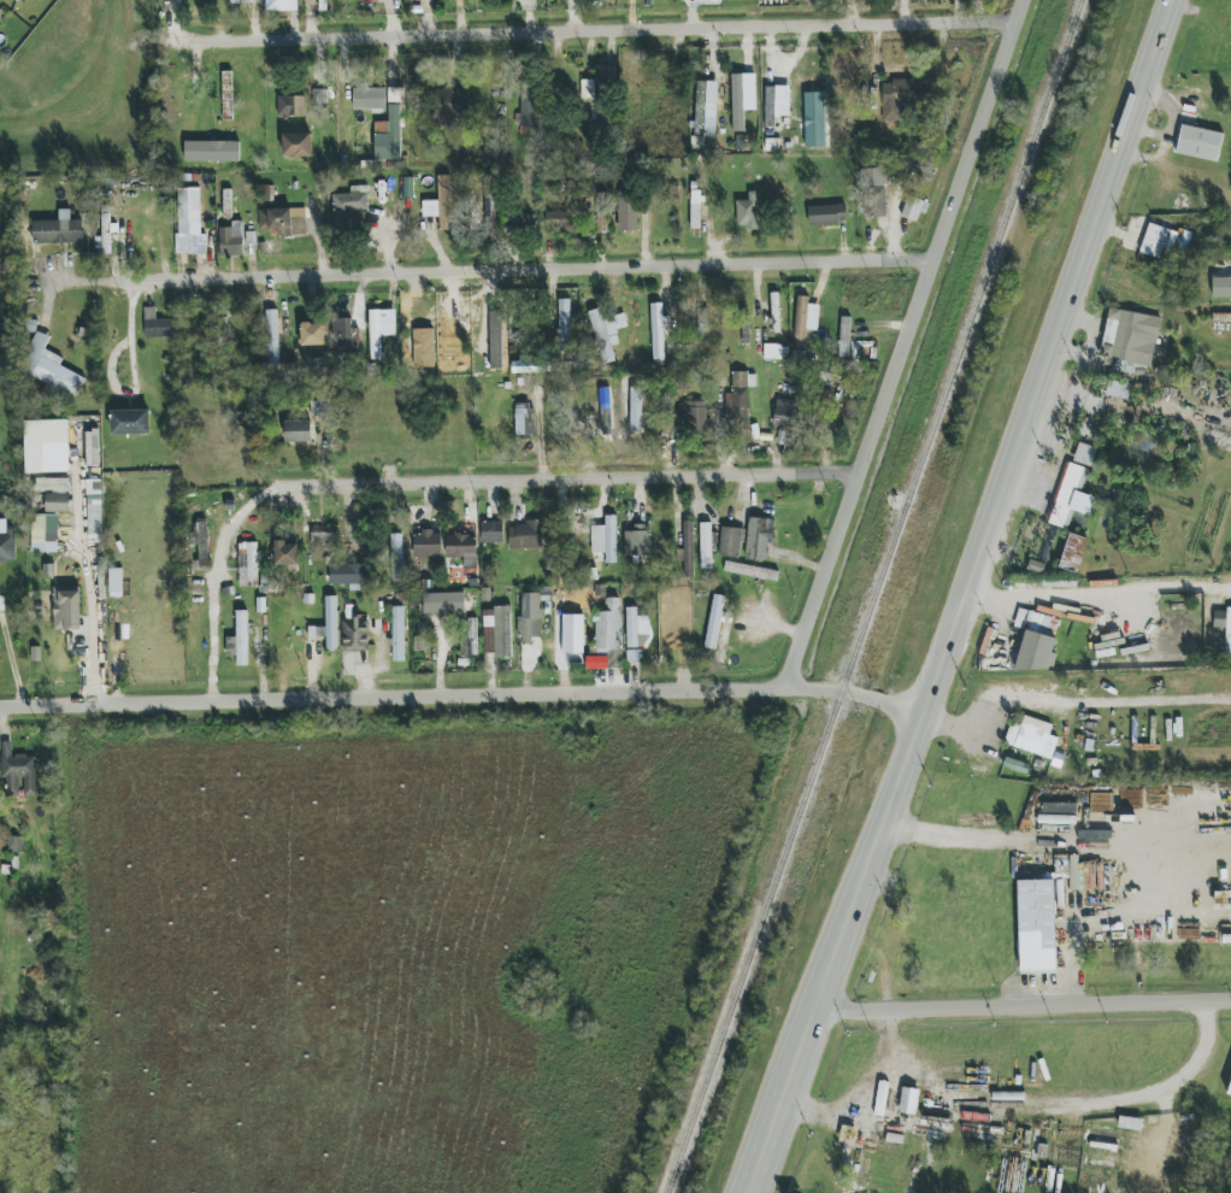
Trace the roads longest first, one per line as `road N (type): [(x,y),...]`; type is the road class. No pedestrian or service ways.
road 1 (primary): [(754,1192),(1171,0)]
road 2 (residential): [(0,716),(783,690),(843,694),(920,717)]
road 3 (residential): [(185,43),(1012,27)]
road 4 (residential): [(129,284),(932,264)]
road 5 (residential): [(1022,0),(783,690)]
road 6 (residential): [(859,477),(281,484)]
road 7 (residential): [(1230,1001),(812,1011)]

